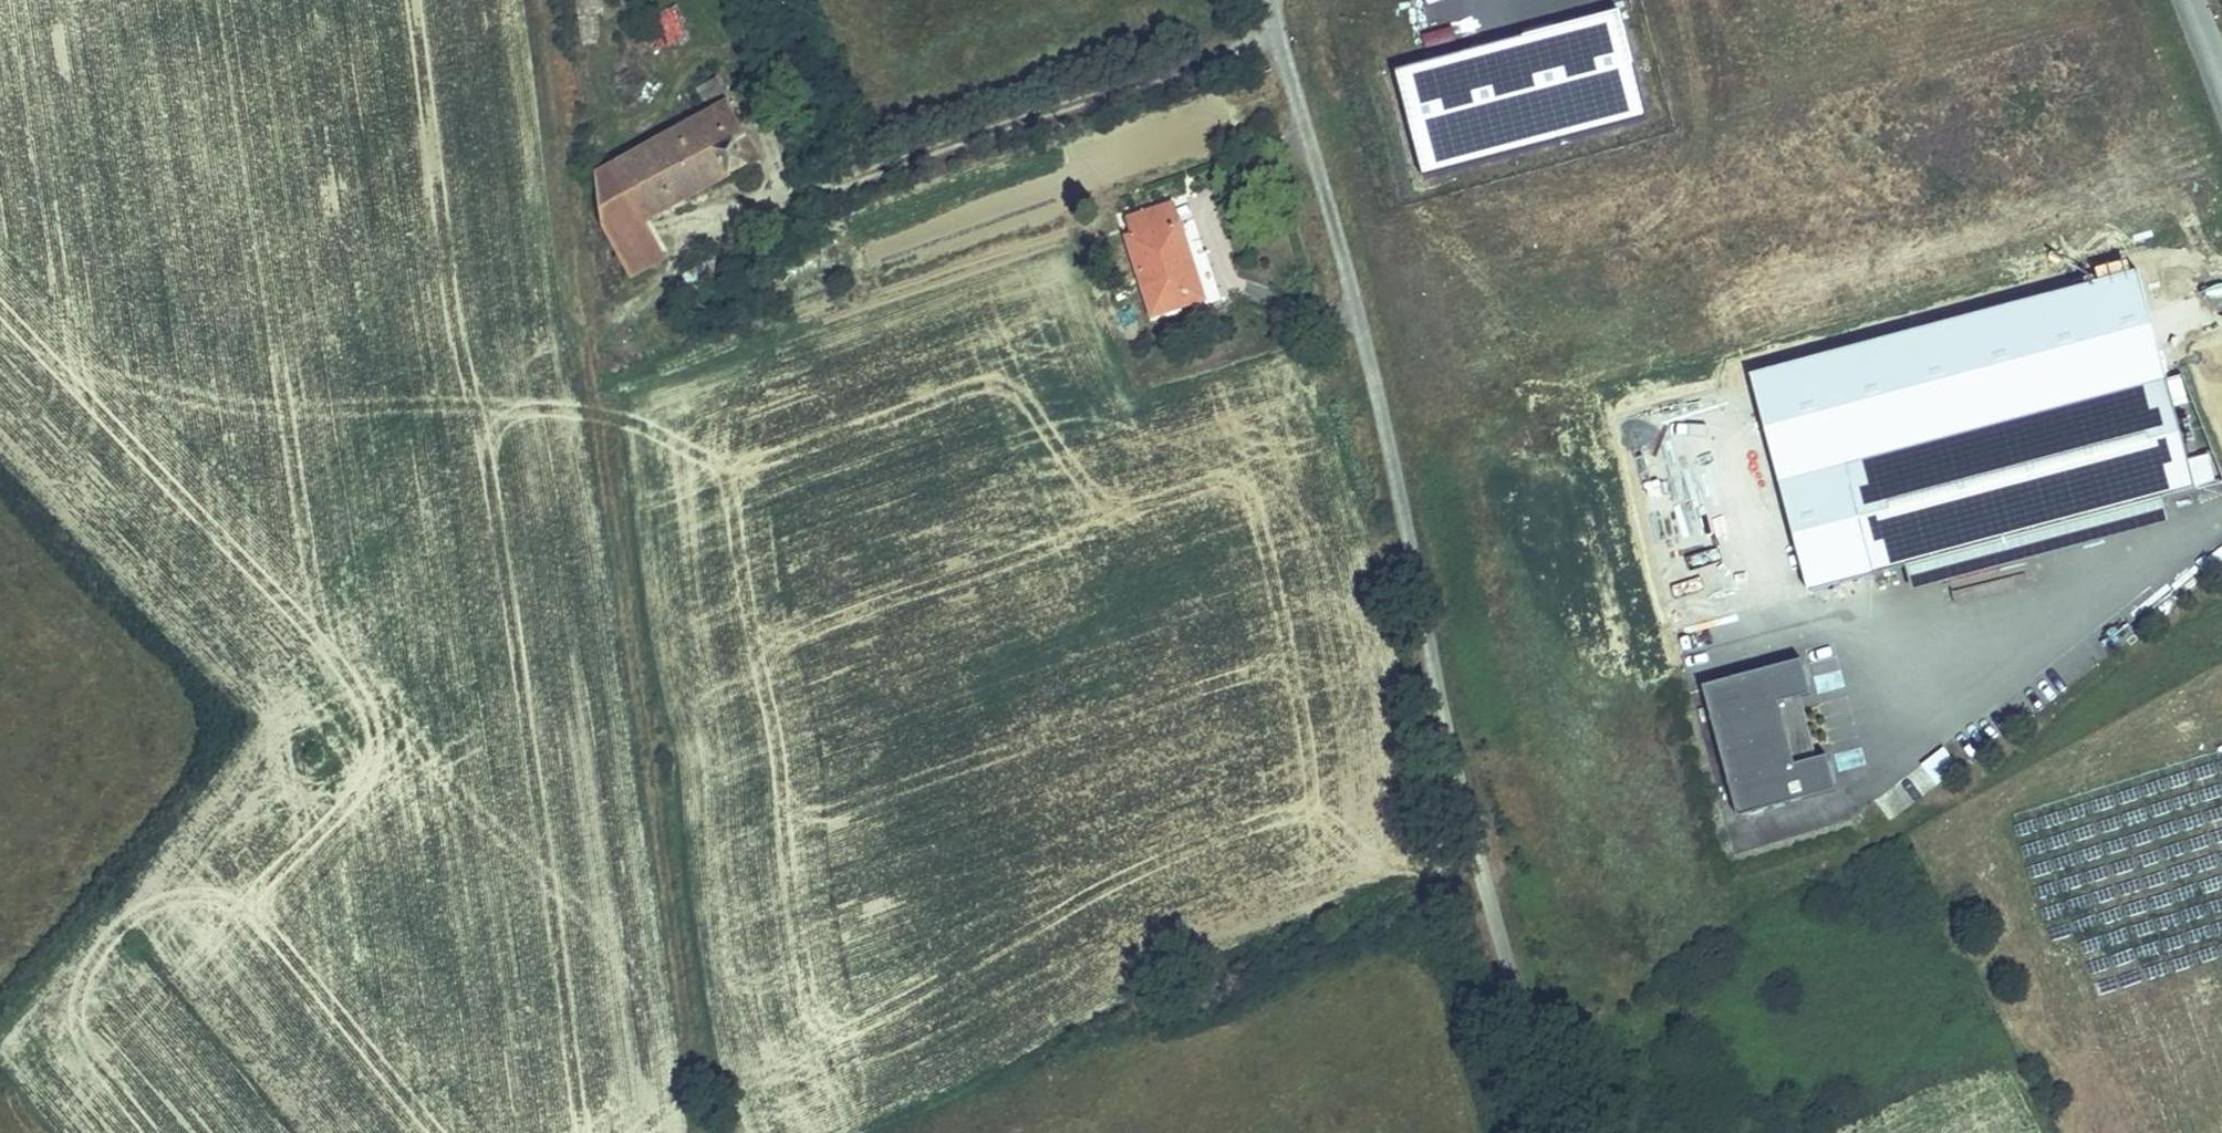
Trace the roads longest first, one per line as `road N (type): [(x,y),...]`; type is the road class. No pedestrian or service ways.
road 1 (unclassified): [(1272,0),(1349,278),(1546,1132)]
road 2 (track): [(710,1132),(549,0)]

